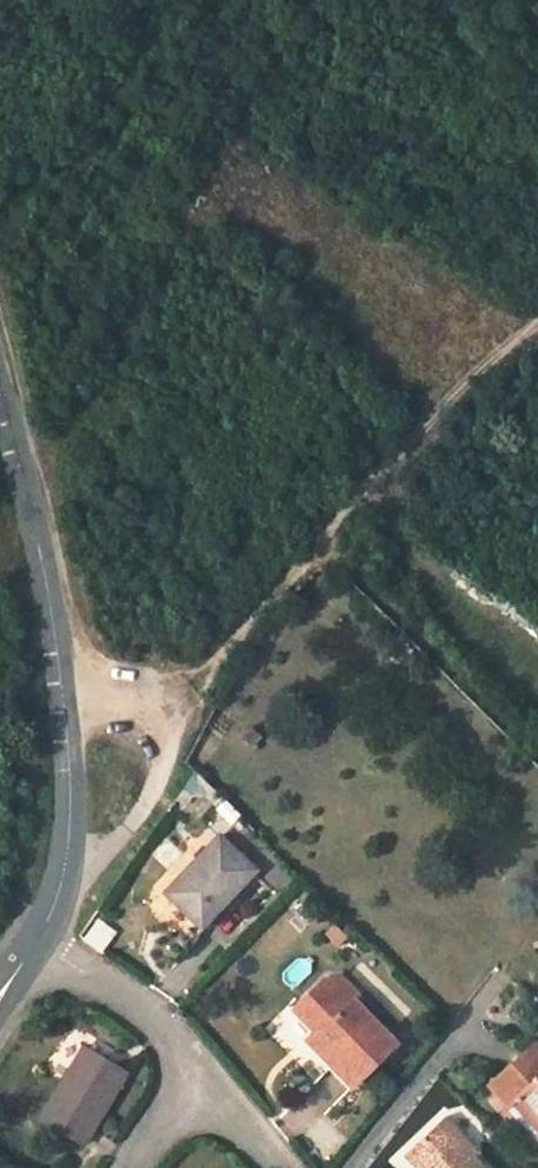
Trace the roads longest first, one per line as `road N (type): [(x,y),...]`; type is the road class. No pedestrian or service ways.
road 1 (tertiary): [(0,415),(36,568),(64,798),(62,860),(30,951)]
road 2 (track): [(53,711),(146,707),(202,675),(320,537)]
road 3 (track): [(537,754),(320,537)]
road 4 (track): [(320,537),(537,328)]
road 5 (residential): [(30,951),(178,1050),(195,1069)]
road 6 (residential): [(195,1069),(273,1167)]

